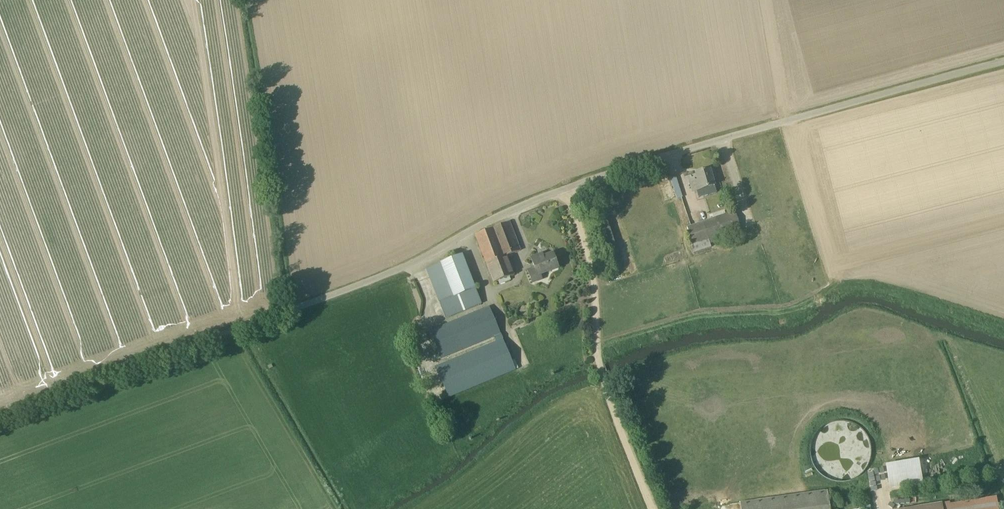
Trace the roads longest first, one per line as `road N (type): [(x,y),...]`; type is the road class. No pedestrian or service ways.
road 1 (unclassified): [(0,416),(336,293),(565,189),(1003,62)]
road 2 (track): [(651,508),(598,363),(591,264),(565,189)]
road 3 (track): [(336,508),(234,329)]

